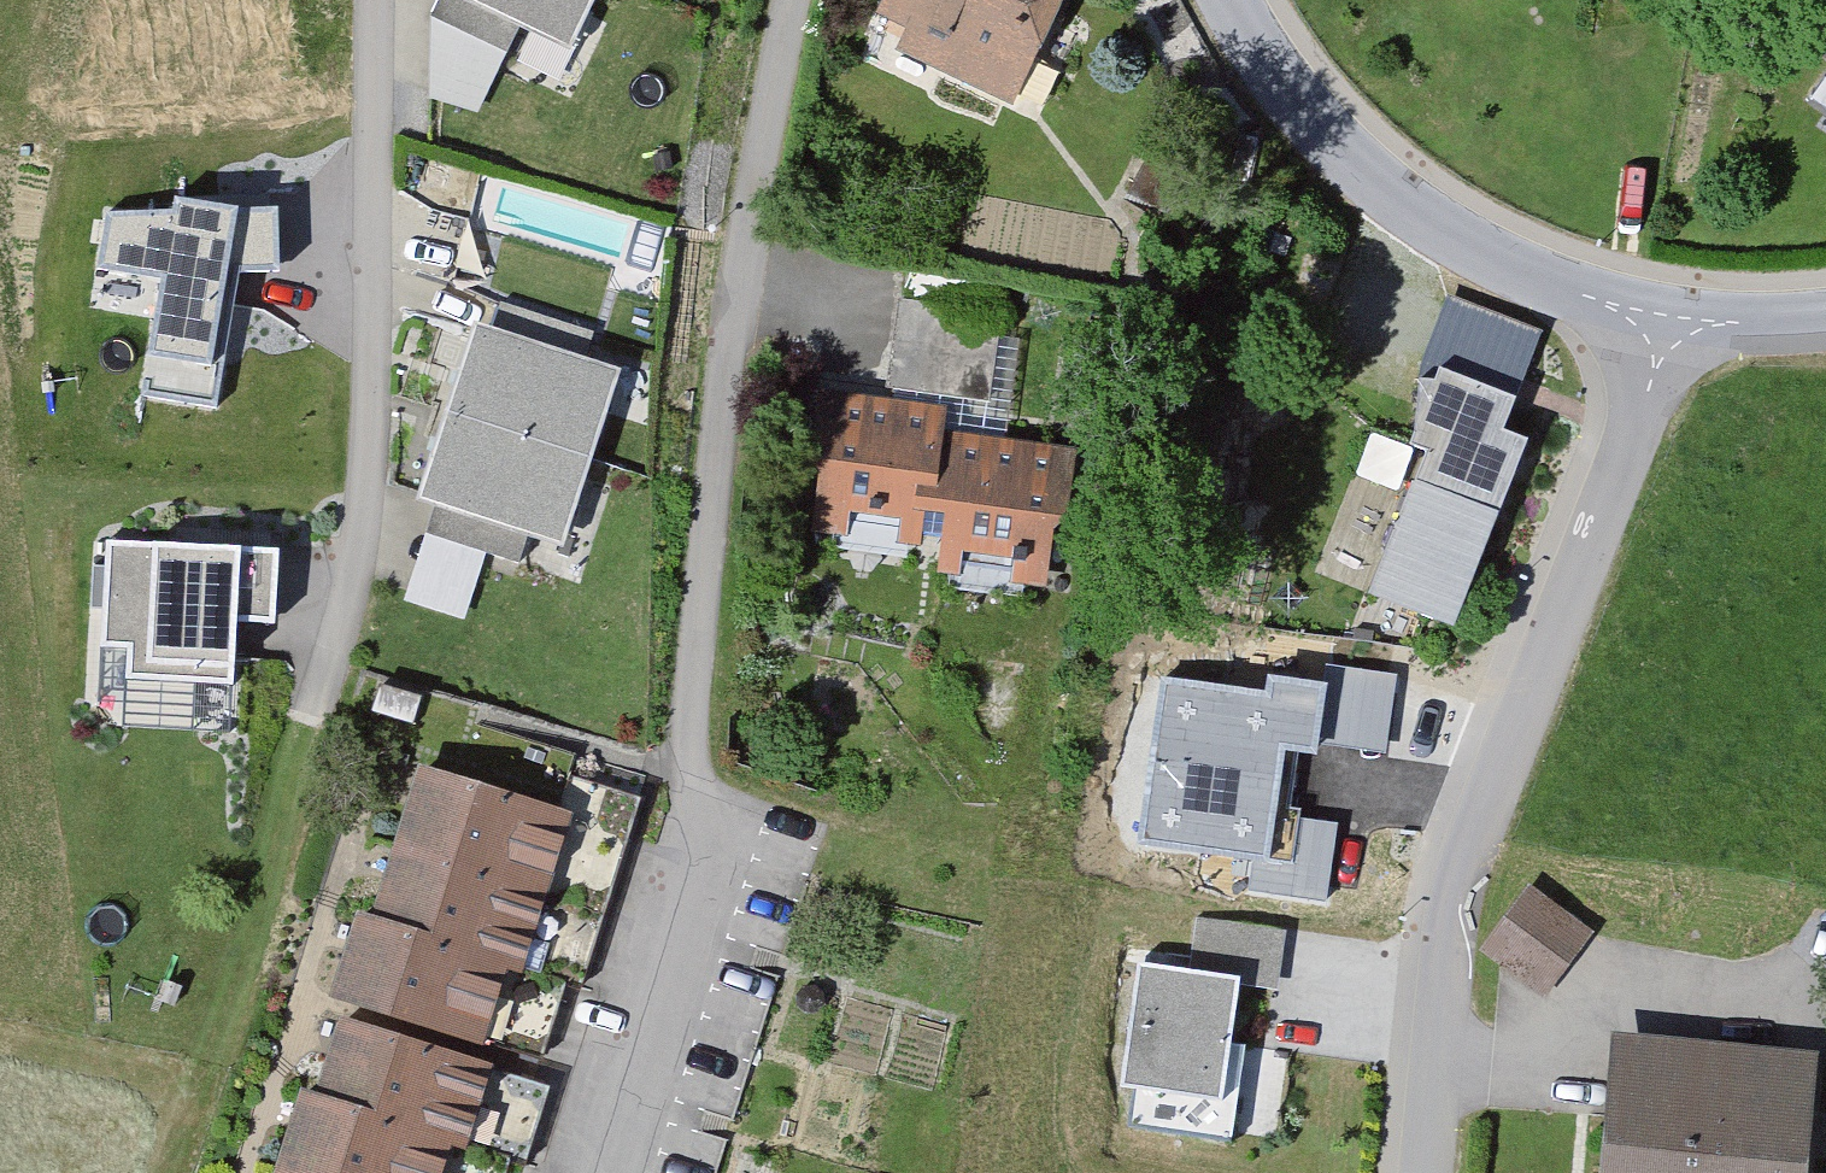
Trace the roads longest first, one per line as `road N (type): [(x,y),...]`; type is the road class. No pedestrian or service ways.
road 1 (residential): [(799,0),(746,260),(720,437),(694,761),(590,1172)]
road 2 (residential): [(1671,316),(1469,836),(1451,905),(1424,1172)]
road 3 (residential): [(1671,316),(1574,292),(1477,249),(1407,205),(1339,149),(1234,0)]
road 4 (residential): [(375,0),(372,557)]
road 5 (residential): [(1825,314),(1671,316)]

